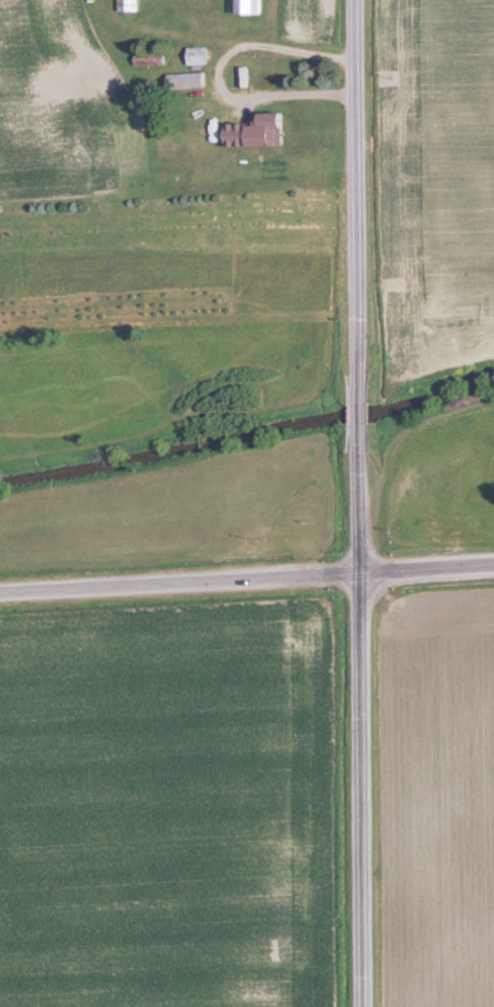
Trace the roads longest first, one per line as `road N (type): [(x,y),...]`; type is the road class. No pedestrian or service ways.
road 1 (tertiary): [(364,1006),(354,0)]
road 2 (tertiary): [(0,593),(493,565)]

